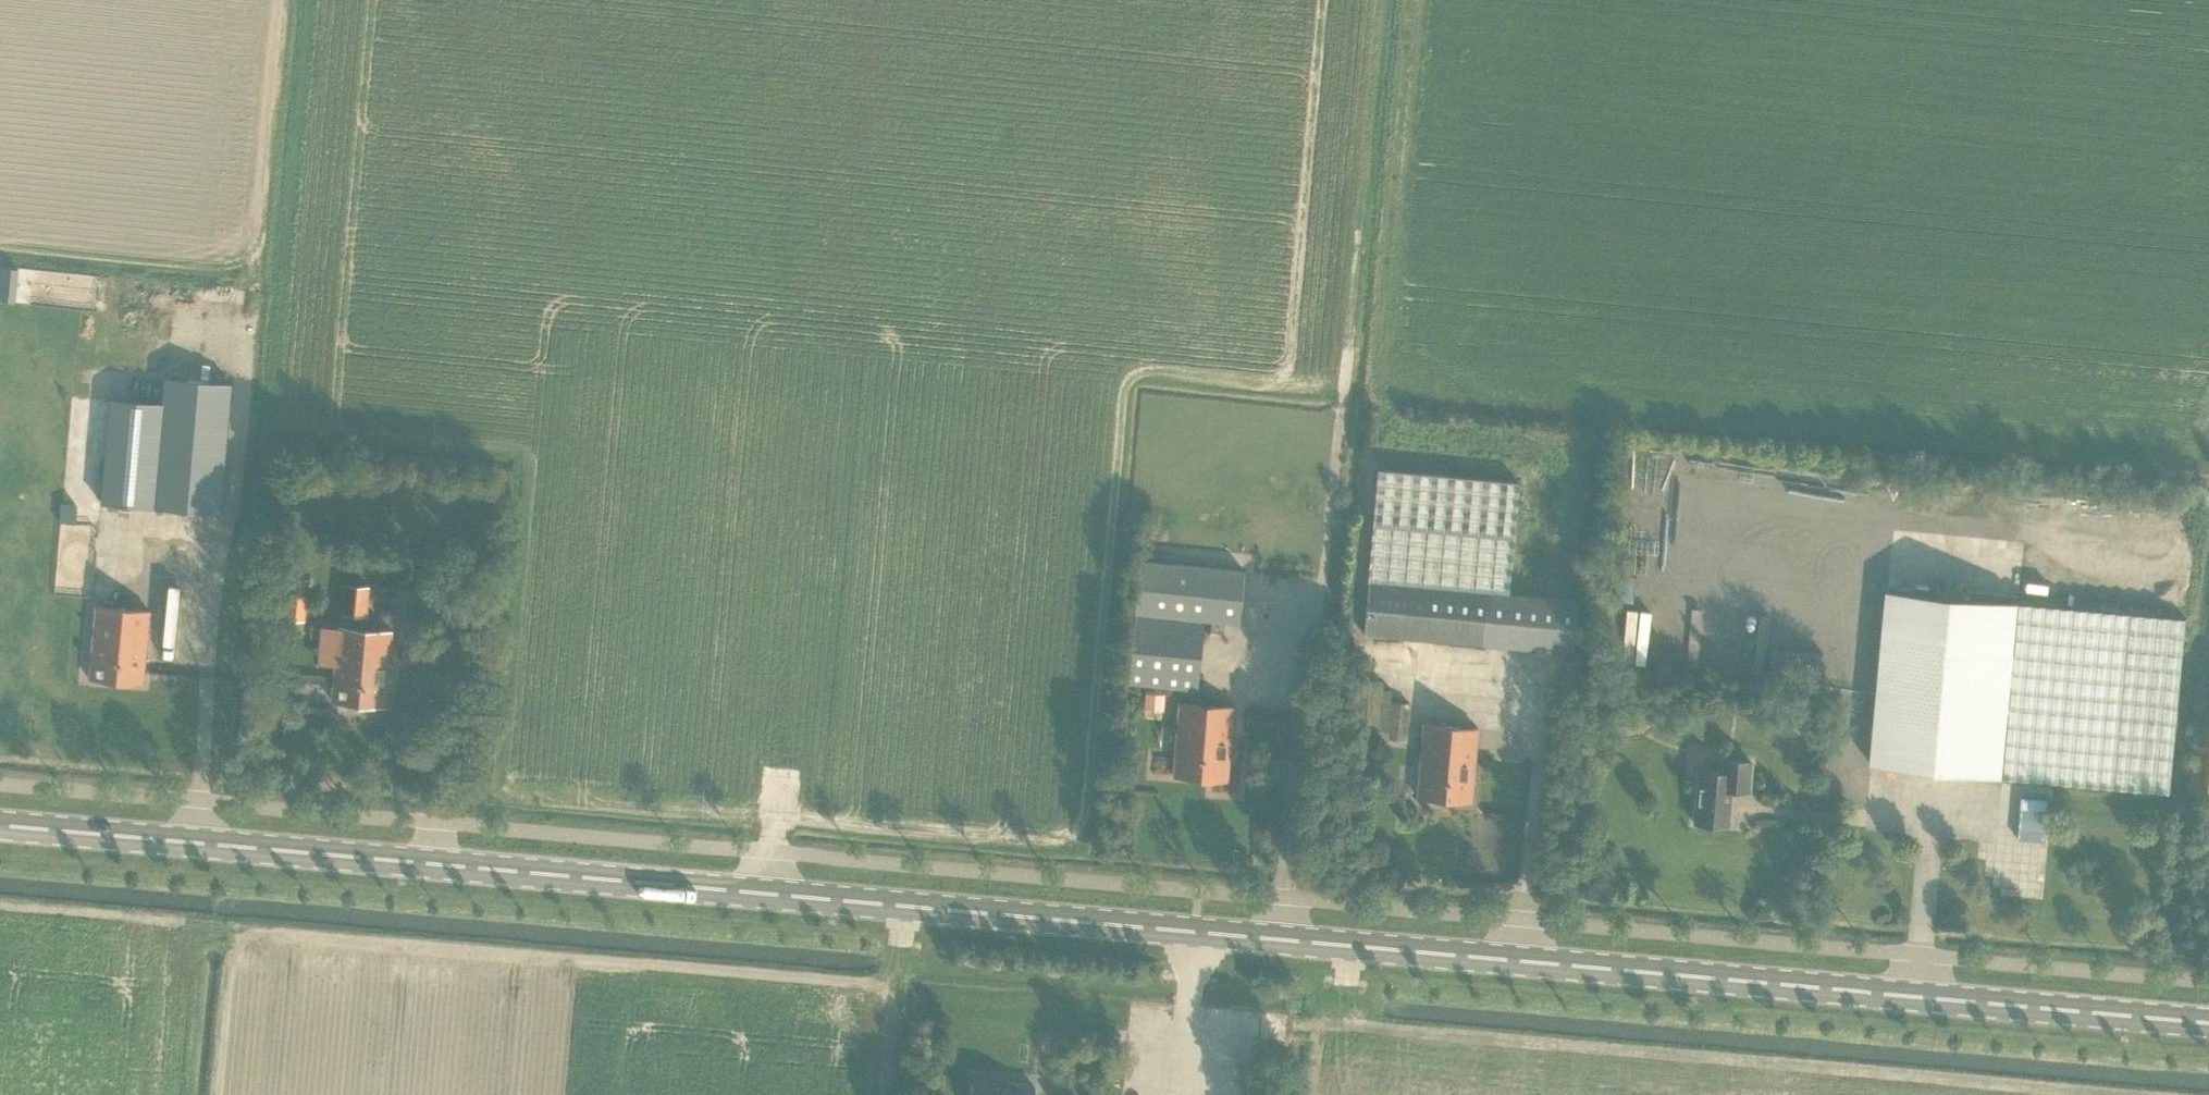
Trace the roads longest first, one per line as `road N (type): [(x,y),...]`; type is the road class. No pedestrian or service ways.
road 1 (secondary): [(2208,1022),(0,824)]

